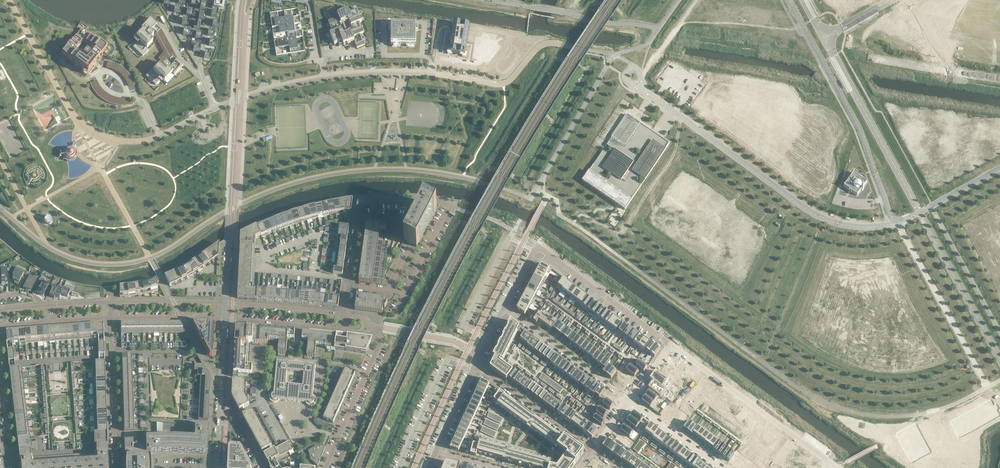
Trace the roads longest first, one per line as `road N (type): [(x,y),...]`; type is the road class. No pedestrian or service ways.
road 1 (unclassified): [(894,223),(854,226),(812,213),(644,91)]
road 2 (unclassified): [(789,0),(857,124),(894,223)]
road 3 (residential): [(236,100),(304,79),(436,74)]
road 4 (residential): [(671,344),(833,465)]
road 5 (unclassified): [(991,393),(894,223)]
road 6 (residential): [(535,251),(671,344)]
road 7 (residential): [(629,400),(504,308)]
road 8 (residential): [(111,318),(115,467)]
road 9 (residential): [(217,467),(225,319)]
road 10 (residential): [(475,366),(592,451)]
road 11 (residential): [(380,346),(326,467)]

